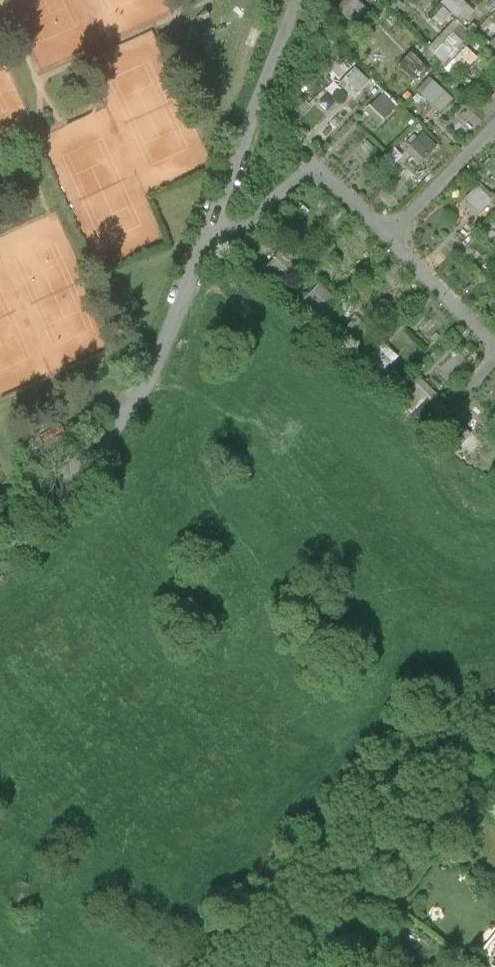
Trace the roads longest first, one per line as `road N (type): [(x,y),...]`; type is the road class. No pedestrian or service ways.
road 1 (residential): [(293,0),(216,235),(136,400),(89,458),(0,528)]

